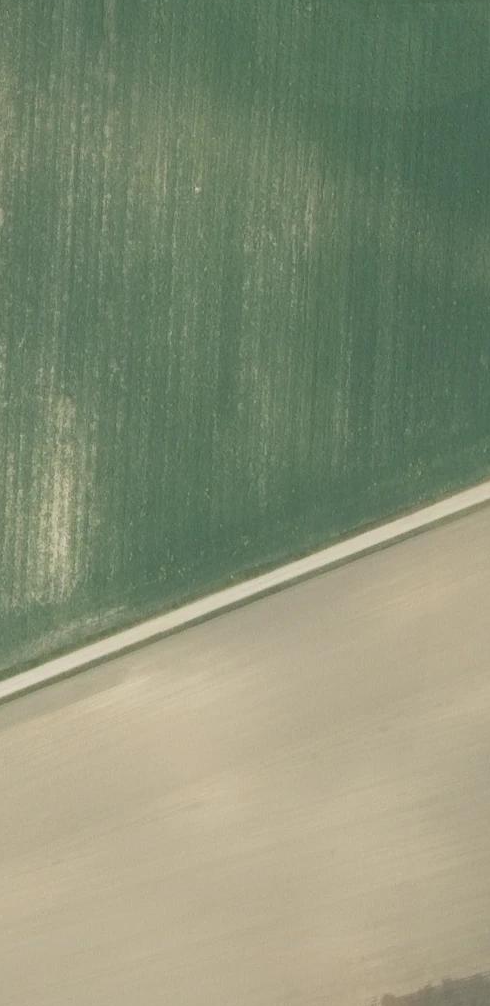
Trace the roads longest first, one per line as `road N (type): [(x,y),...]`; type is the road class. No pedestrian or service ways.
road 1 (track): [(0,689),(489,487)]

